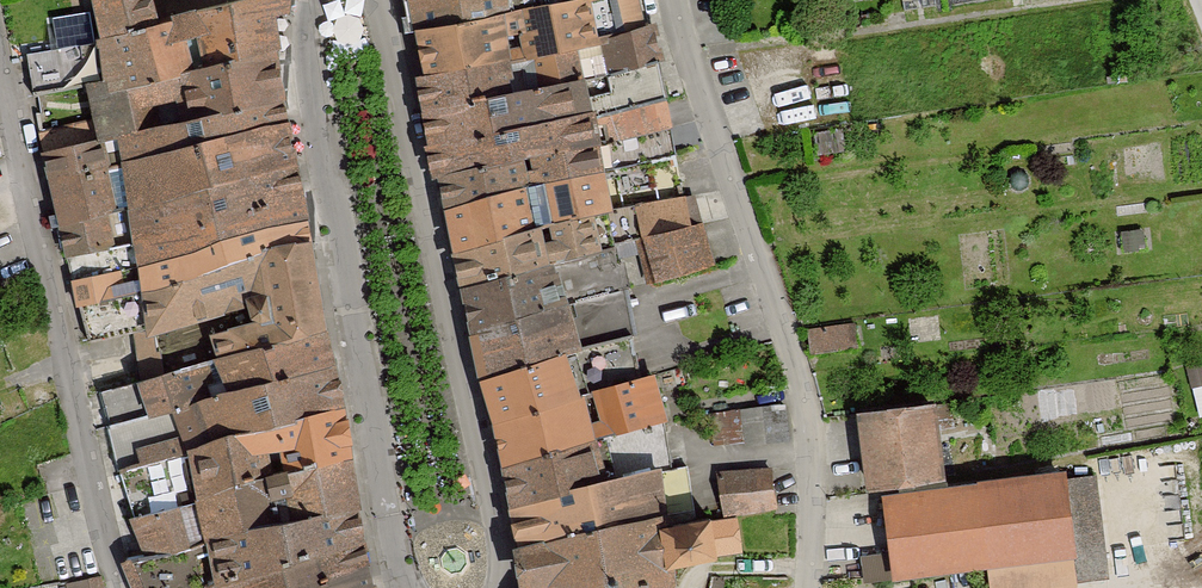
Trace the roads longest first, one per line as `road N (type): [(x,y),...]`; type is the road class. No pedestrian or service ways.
road 1 (residential): [(813,587),(811,430),(677,0)]
road 2 (residential): [(503,587),(502,549),(381,0)]
road 3 (residential): [(315,0),(307,54),(407,587)]
road 4 (residential): [(0,52),(121,587)]

